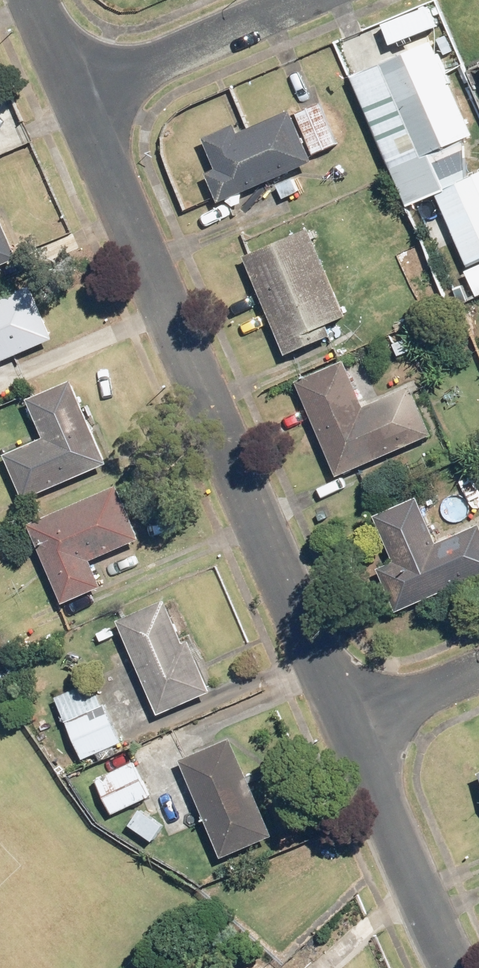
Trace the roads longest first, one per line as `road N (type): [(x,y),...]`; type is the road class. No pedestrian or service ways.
road 1 (residential): [(351,726),(78,94)]
road 2 (residential): [(455,967),(351,726)]
road 3 (residential): [(295,0),(78,94)]
road 4 (residential): [(478,670),(351,726)]

